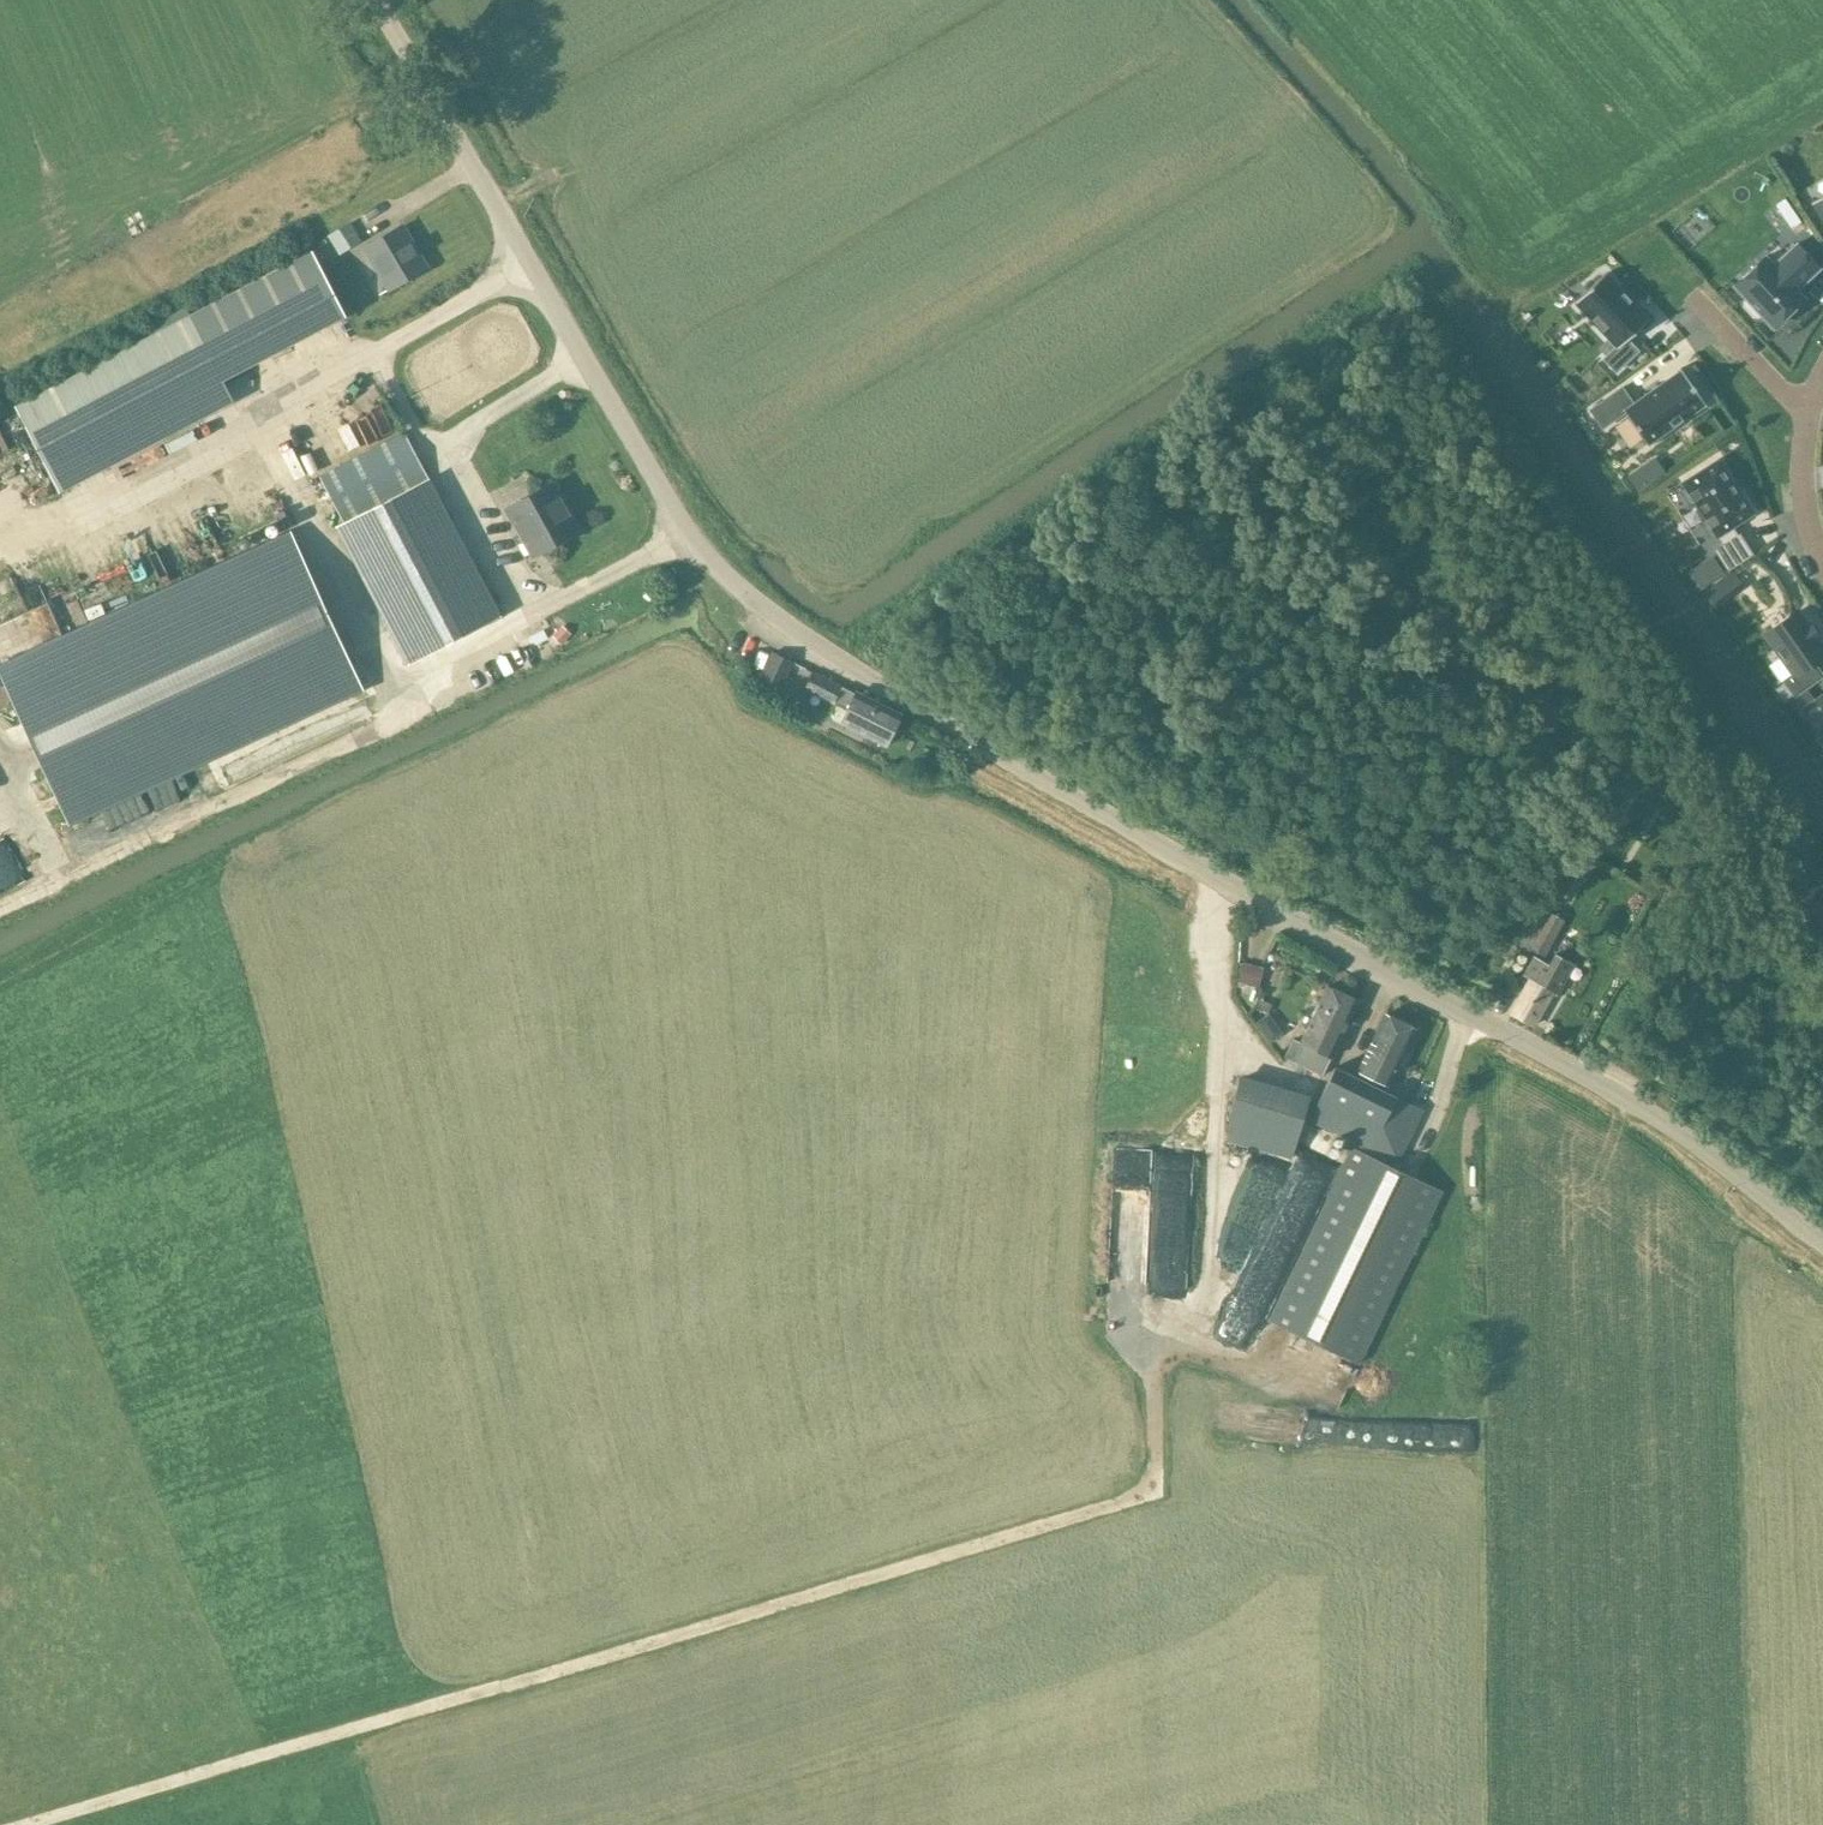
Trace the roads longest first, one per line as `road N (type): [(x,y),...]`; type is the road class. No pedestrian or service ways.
road 1 (unclassified): [(1822,1242),(1739,1176),(1584,1075),(973,746),(764,611),(696,553),(376,0)]
road 2 (track): [(1361,951),(1394,882),(1414,809),(1398,656)]
road 3 (residential): [(1693,296),(1811,418)]
road 4 (residential): [(1822,565),(1806,500),(1811,418)]

